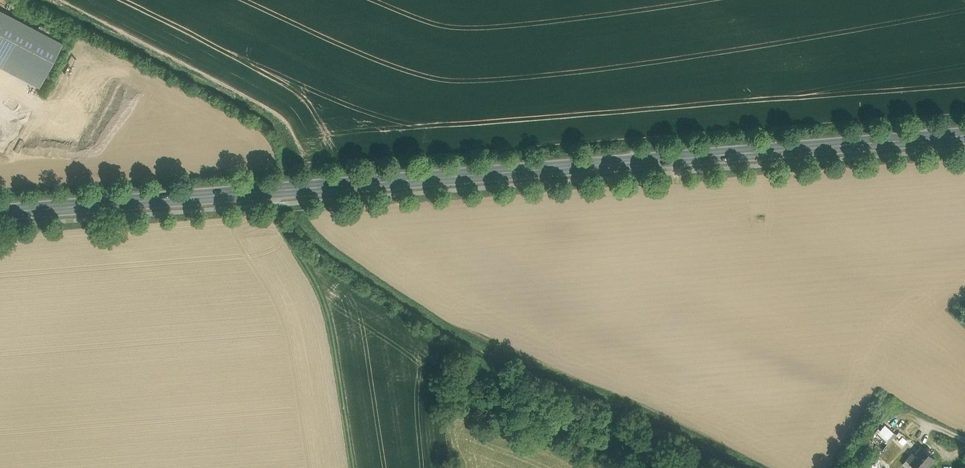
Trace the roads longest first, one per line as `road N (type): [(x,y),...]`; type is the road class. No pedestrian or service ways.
road 1 (primary): [(0,212),(964,136)]
road 2 (track): [(358,467),(328,290),(285,228),(275,190)]

